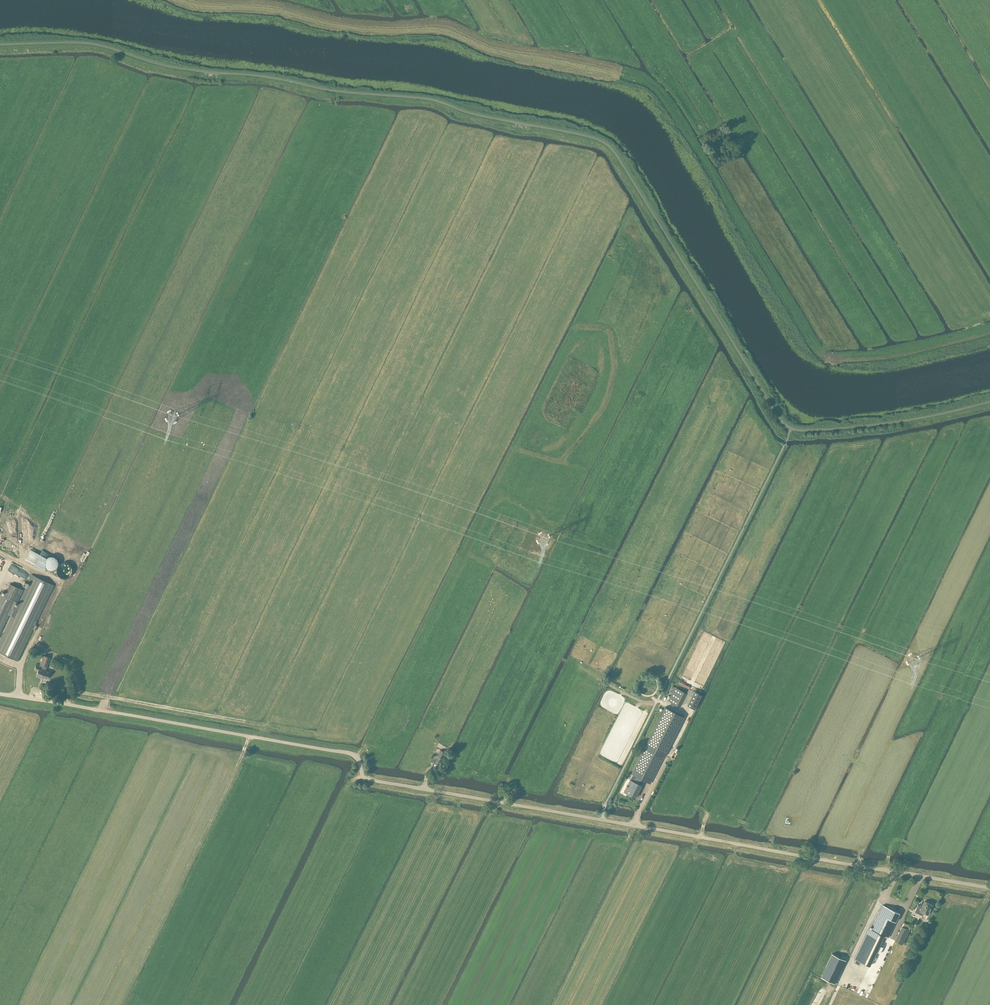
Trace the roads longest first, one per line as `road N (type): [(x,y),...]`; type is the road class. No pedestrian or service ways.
road 1 (unclassified): [(989,888),(376,781),(350,754),(0,694)]
road 2 (track): [(989,329),(876,357),(825,359),(654,87),(621,72),(488,47),(453,28),(362,26),(262,3),(198,0)]
road 3 (track): [(266,739),(268,727),(77,691),(70,662),(32,643),(59,581),(0,553)]

